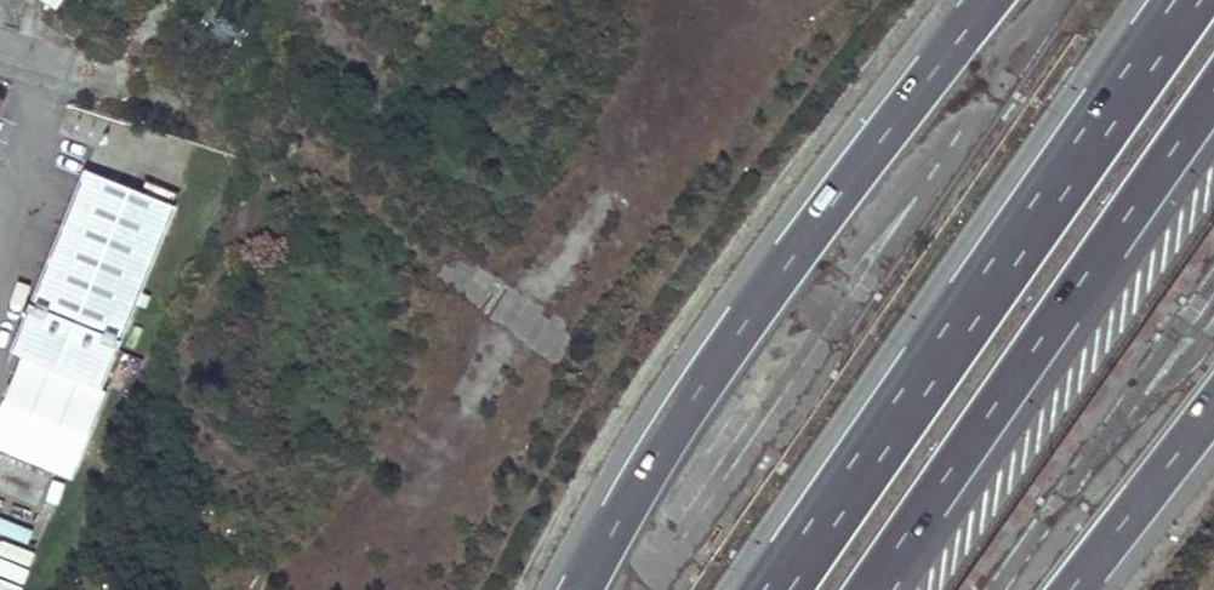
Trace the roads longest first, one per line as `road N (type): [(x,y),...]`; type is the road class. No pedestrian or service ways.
road 1 (motorway): [(989,0),(776,279),(676,426),(582,589)]
road 2 (motorway): [(1180,0),(774,589)]
road 3 (motorway): [(868,589),(1213,96)]
road 4 (motorway): [(1069,589),(1213,406)]

